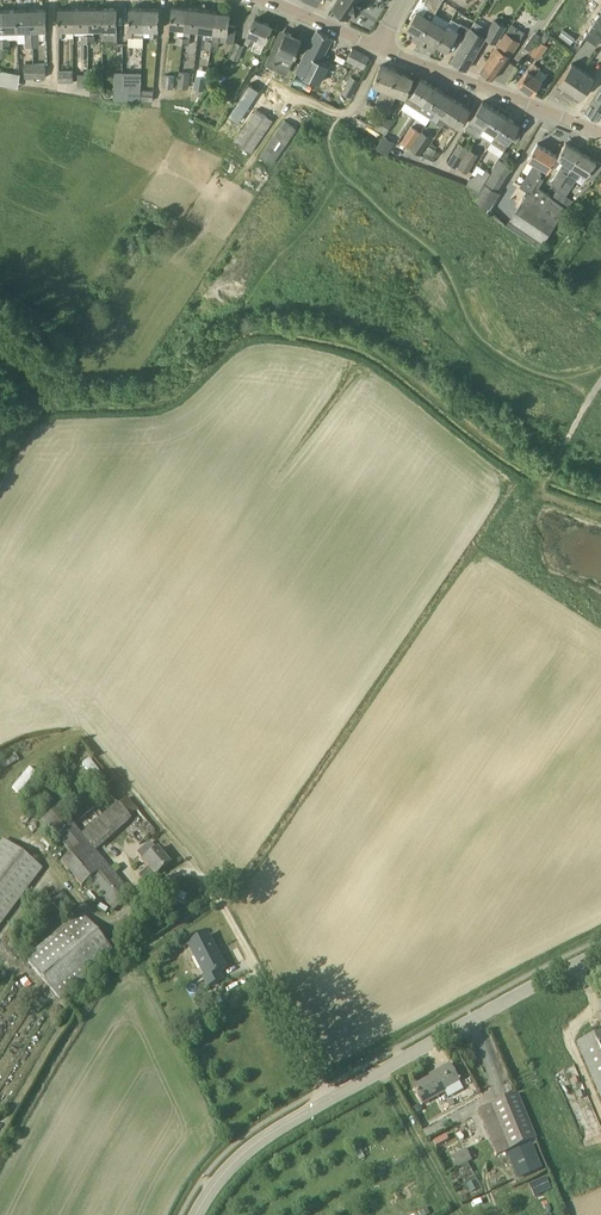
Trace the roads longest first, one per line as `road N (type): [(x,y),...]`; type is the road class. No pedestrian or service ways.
road 1 (unclassified): [(197,1214),(218,1180),(260,1141),(600,952)]
road 2 (residential): [(600,132),(378,48)]
road 3 (track): [(457,1210),(383,1072)]
road 4 (residential): [(378,48),(264,0)]

